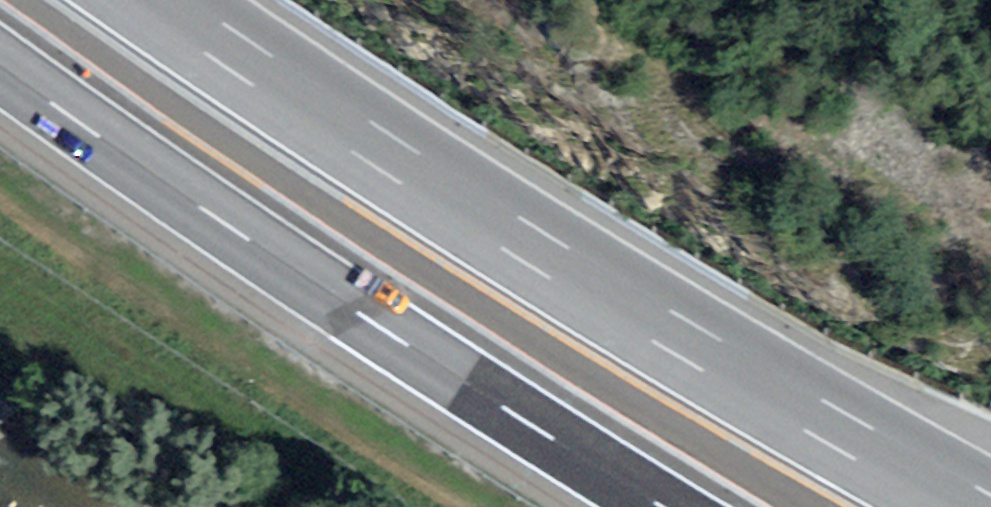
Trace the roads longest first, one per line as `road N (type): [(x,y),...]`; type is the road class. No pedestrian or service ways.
road 1 (motorway): [(973,506),(410,168),(165,0)]
road 2 (motorway): [(0,68),(422,357),(662,506)]

